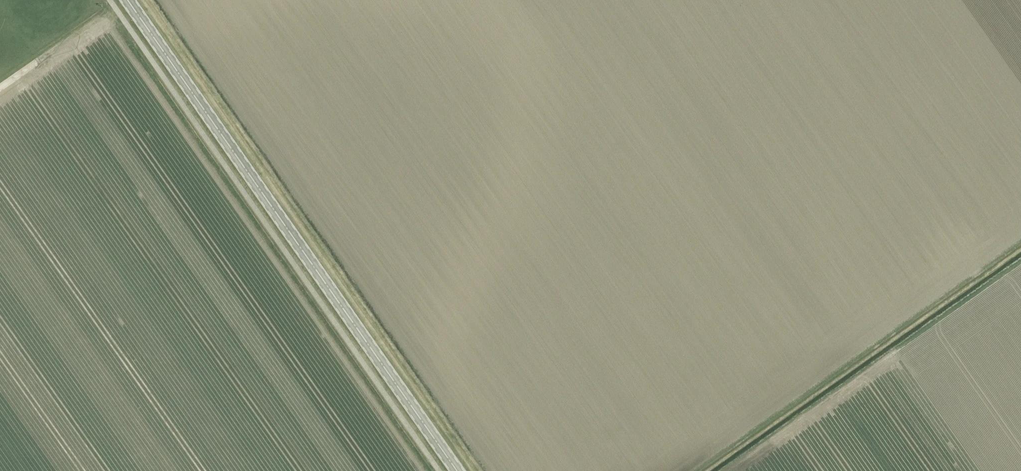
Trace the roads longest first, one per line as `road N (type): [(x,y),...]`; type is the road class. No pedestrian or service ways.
road 1 (secondary): [(458,470),(126,0)]

